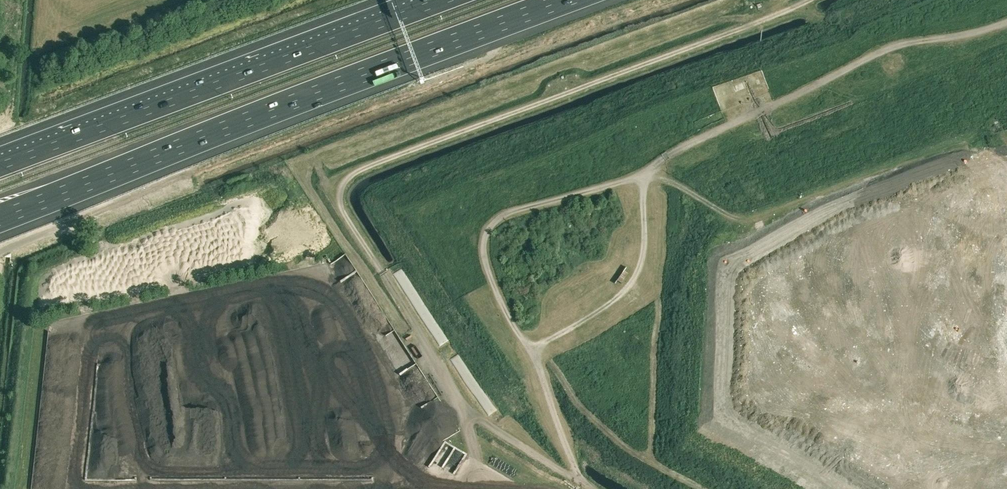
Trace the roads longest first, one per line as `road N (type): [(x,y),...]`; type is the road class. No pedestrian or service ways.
road 1 (track): [(1006,22),(883,51),(675,150),(643,175),(512,211),(491,224),(483,243),(492,287),(530,346),(564,332),(634,279),(646,242)]
road 2 (track): [(808,0),(364,168),(344,183),(343,212),(465,409)]
road 3 (motorway): [(0,217),(565,0)]
road 4 (motorway): [(441,0),(0,165)]
road 5 (track): [(530,346),(577,480)]
road 6 (track): [(465,409),(577,480)]

